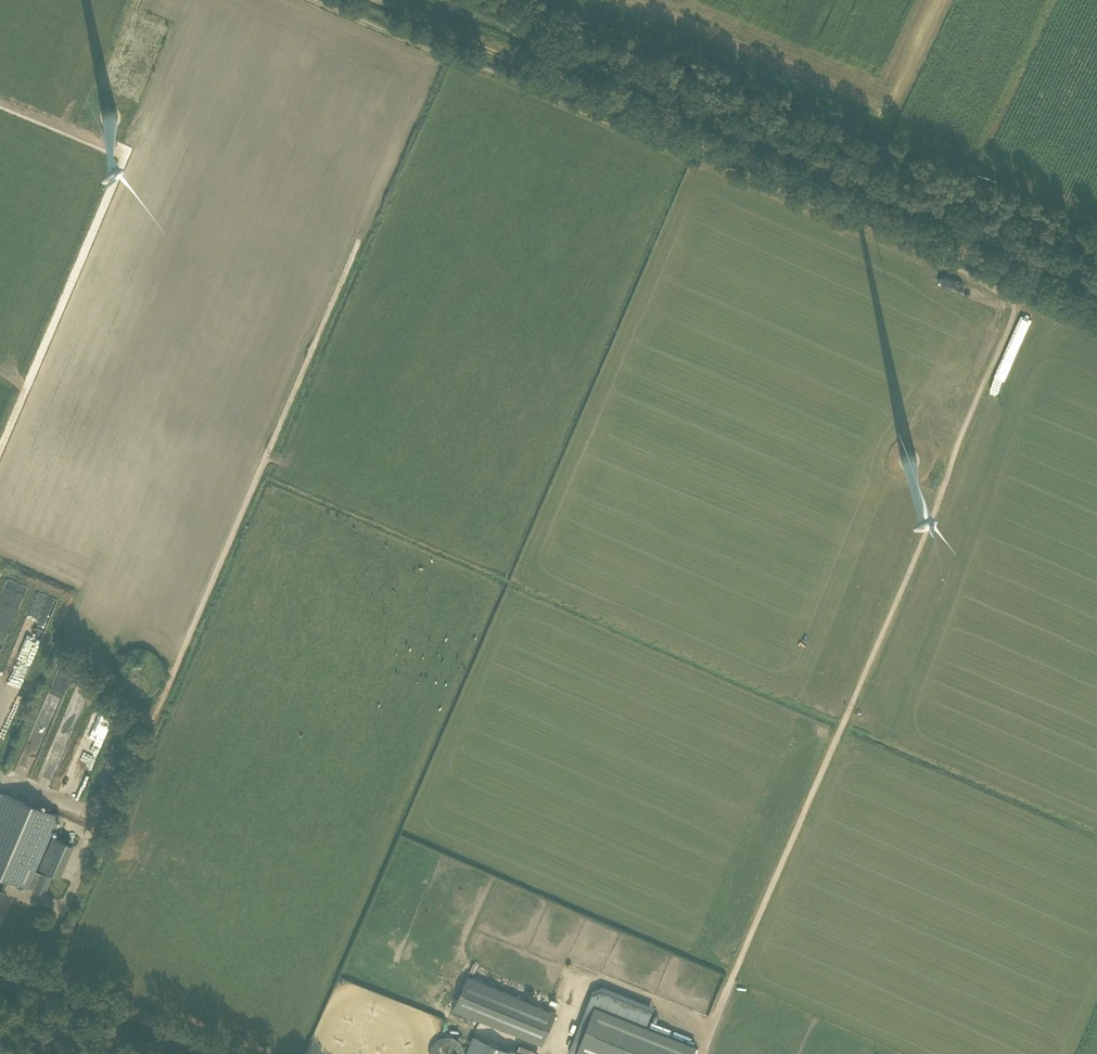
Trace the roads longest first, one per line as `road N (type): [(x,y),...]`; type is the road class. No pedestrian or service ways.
road 1 (track): [(359,239),(43,971)]
road 2 (track): [(373,0),(1096,312)]
road 3 (tertiary): [(235,1053),(0,953)]

